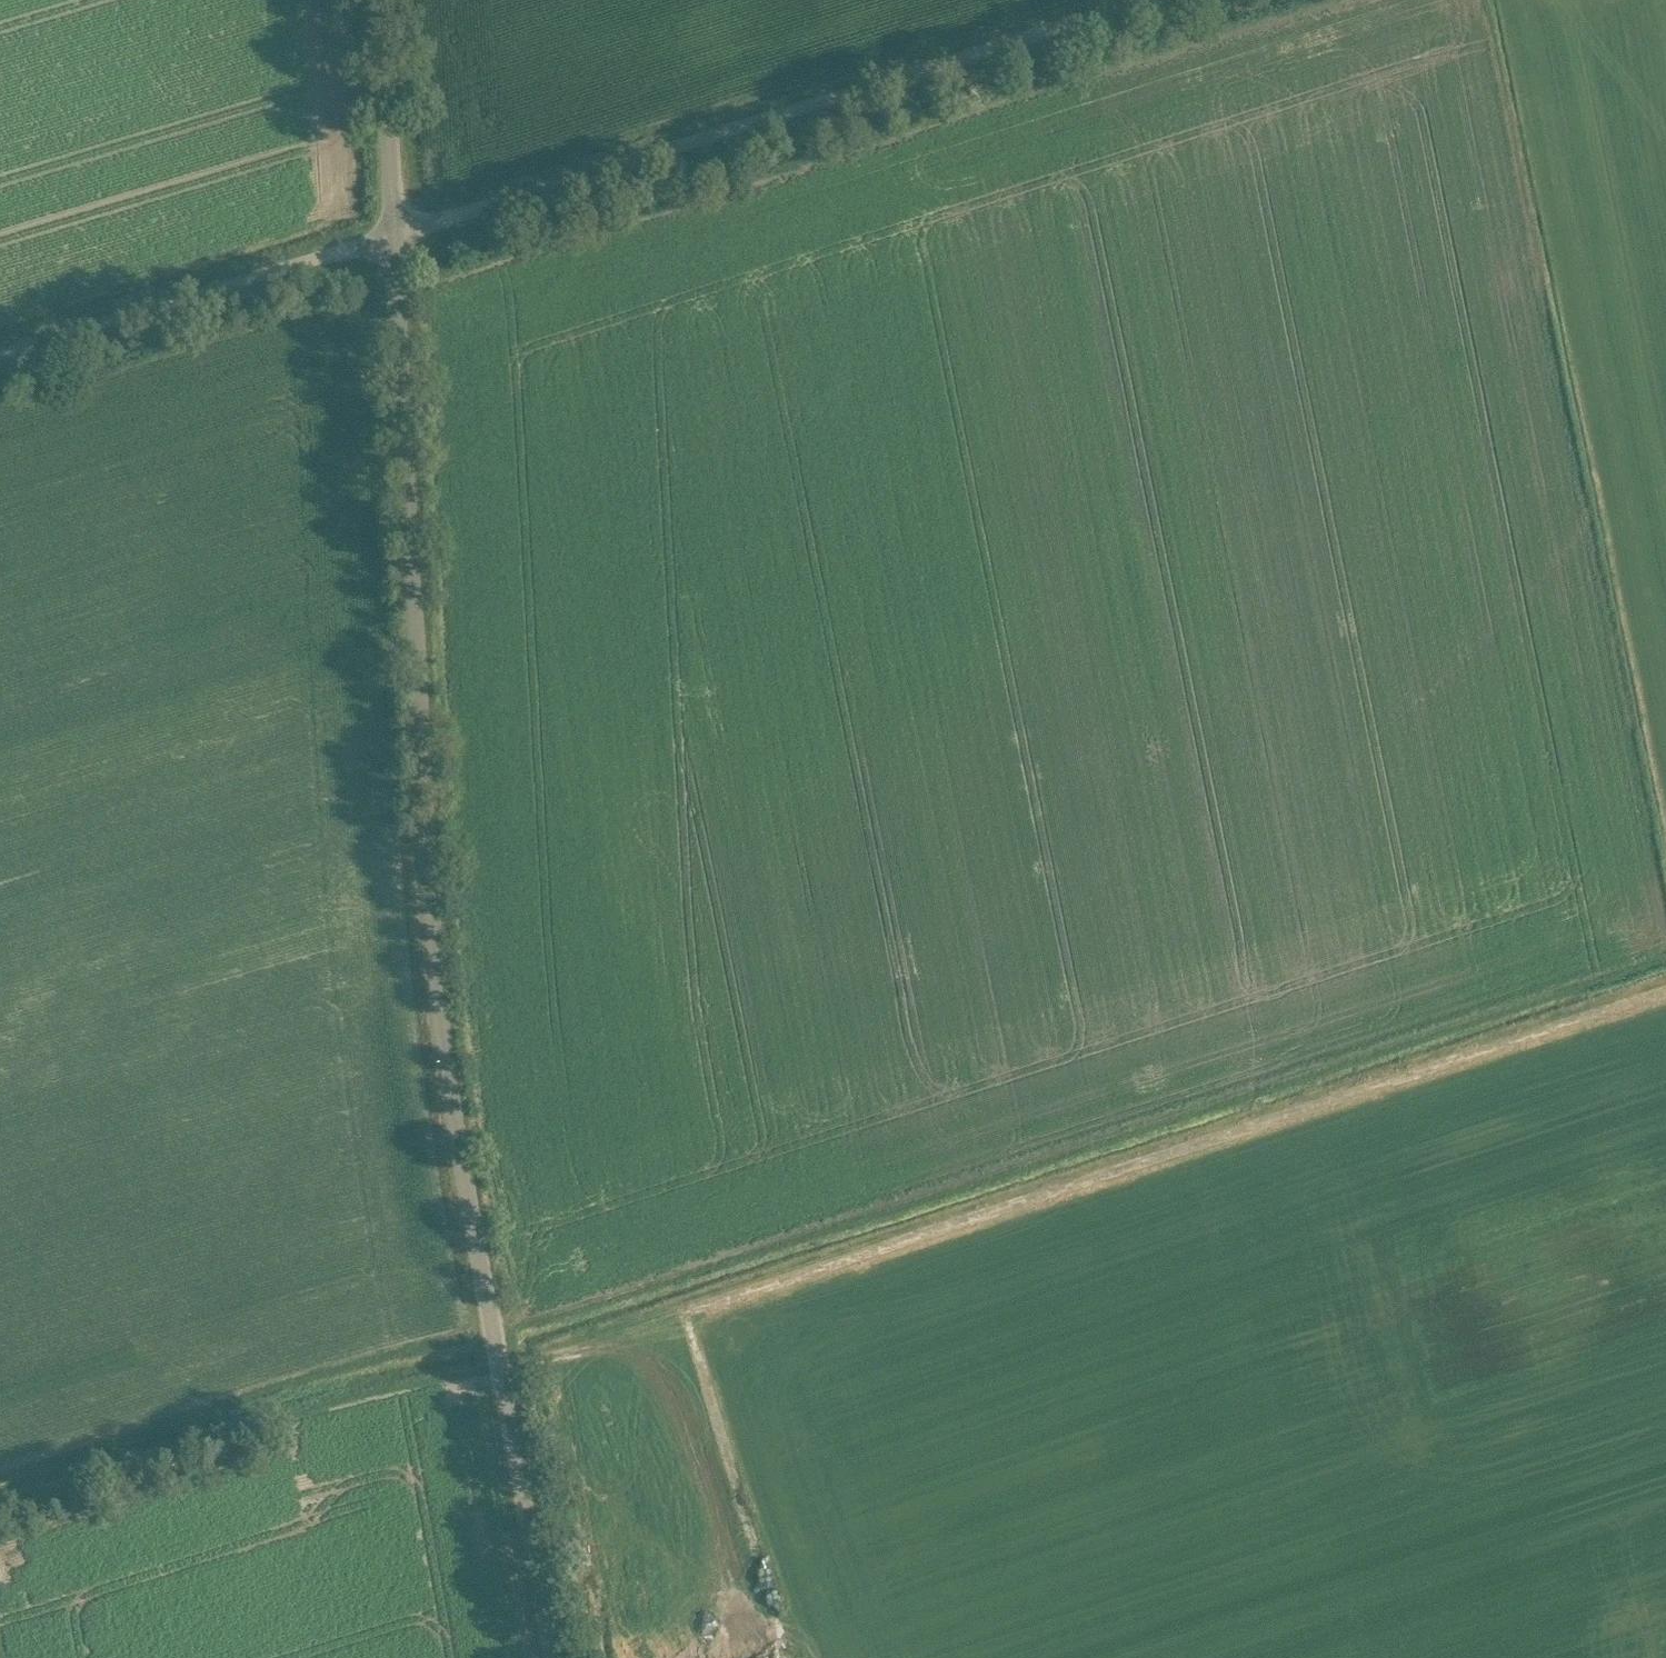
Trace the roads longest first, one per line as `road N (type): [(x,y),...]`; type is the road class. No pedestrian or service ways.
road 1 (unclassified): [(556,1657),(460,1134),(392,237)]
road 2 (track): [(1665,997),(684,1320),(785,1657)]
road 3 (unclassified): [(392,237),(1154,0)]
road 4 (unclassified): [(0,354),(392,237)]
road 5 (unclassified): [(392,237),(380,0)]

